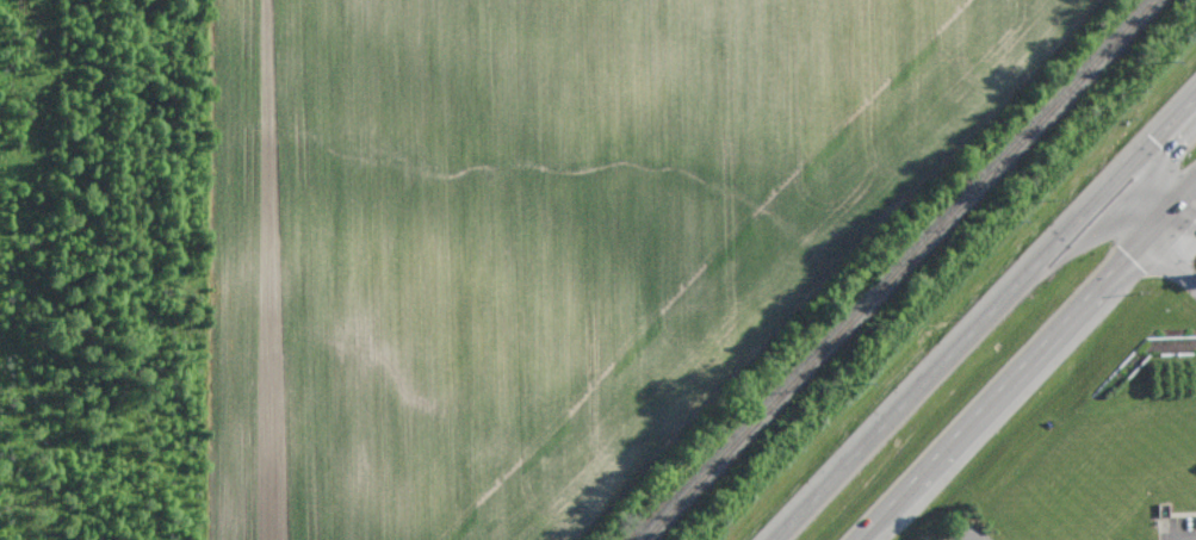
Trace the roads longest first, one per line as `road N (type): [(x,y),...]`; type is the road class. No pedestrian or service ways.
road 1 (trunk): [(1195,102),(779,539)]
road 2 (trunk): [(857,539),(1154,235)]

